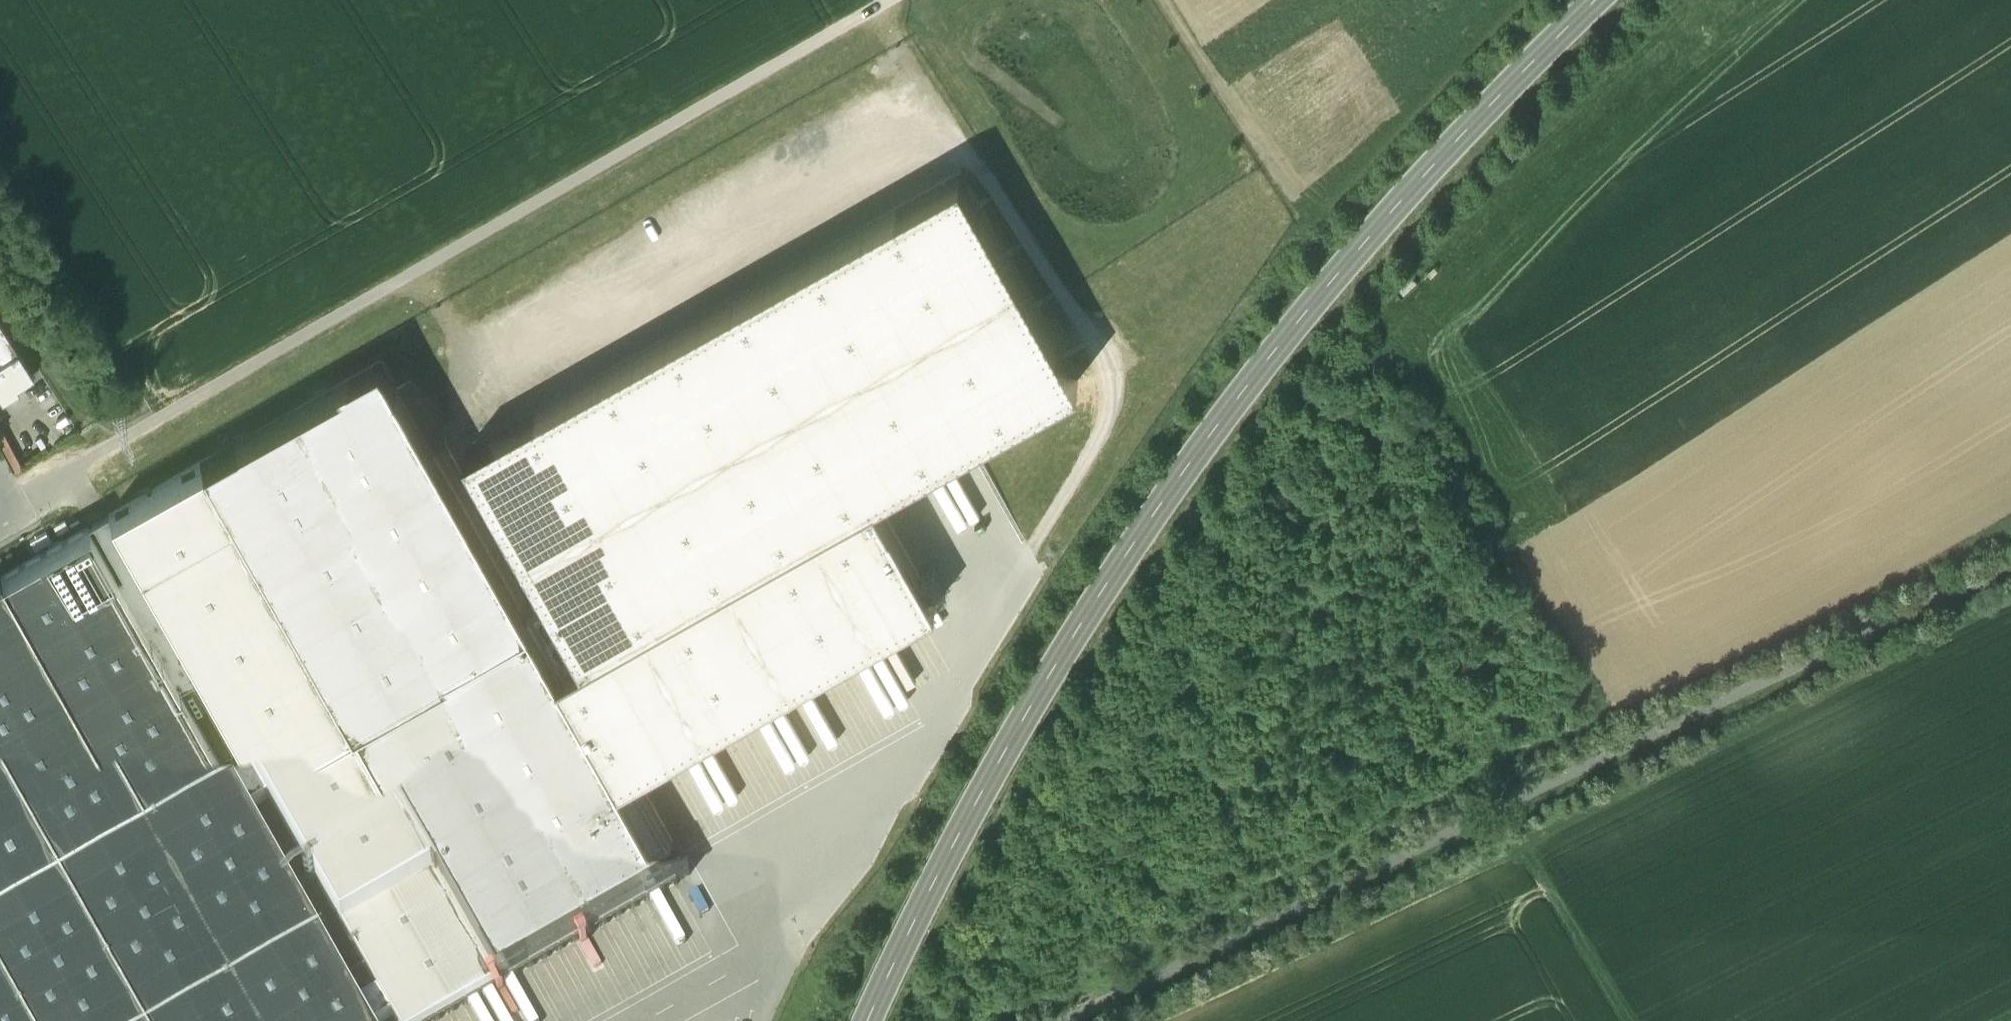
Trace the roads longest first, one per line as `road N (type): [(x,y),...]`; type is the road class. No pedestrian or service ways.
road 1 (secondary): [(858,1020),(916,887),(1087,600),(1393,222),(1620,0)]
road 2 (track): [(887,0),(0,501)]
road 3 (track): [(1631,1020),(1523,848)]

